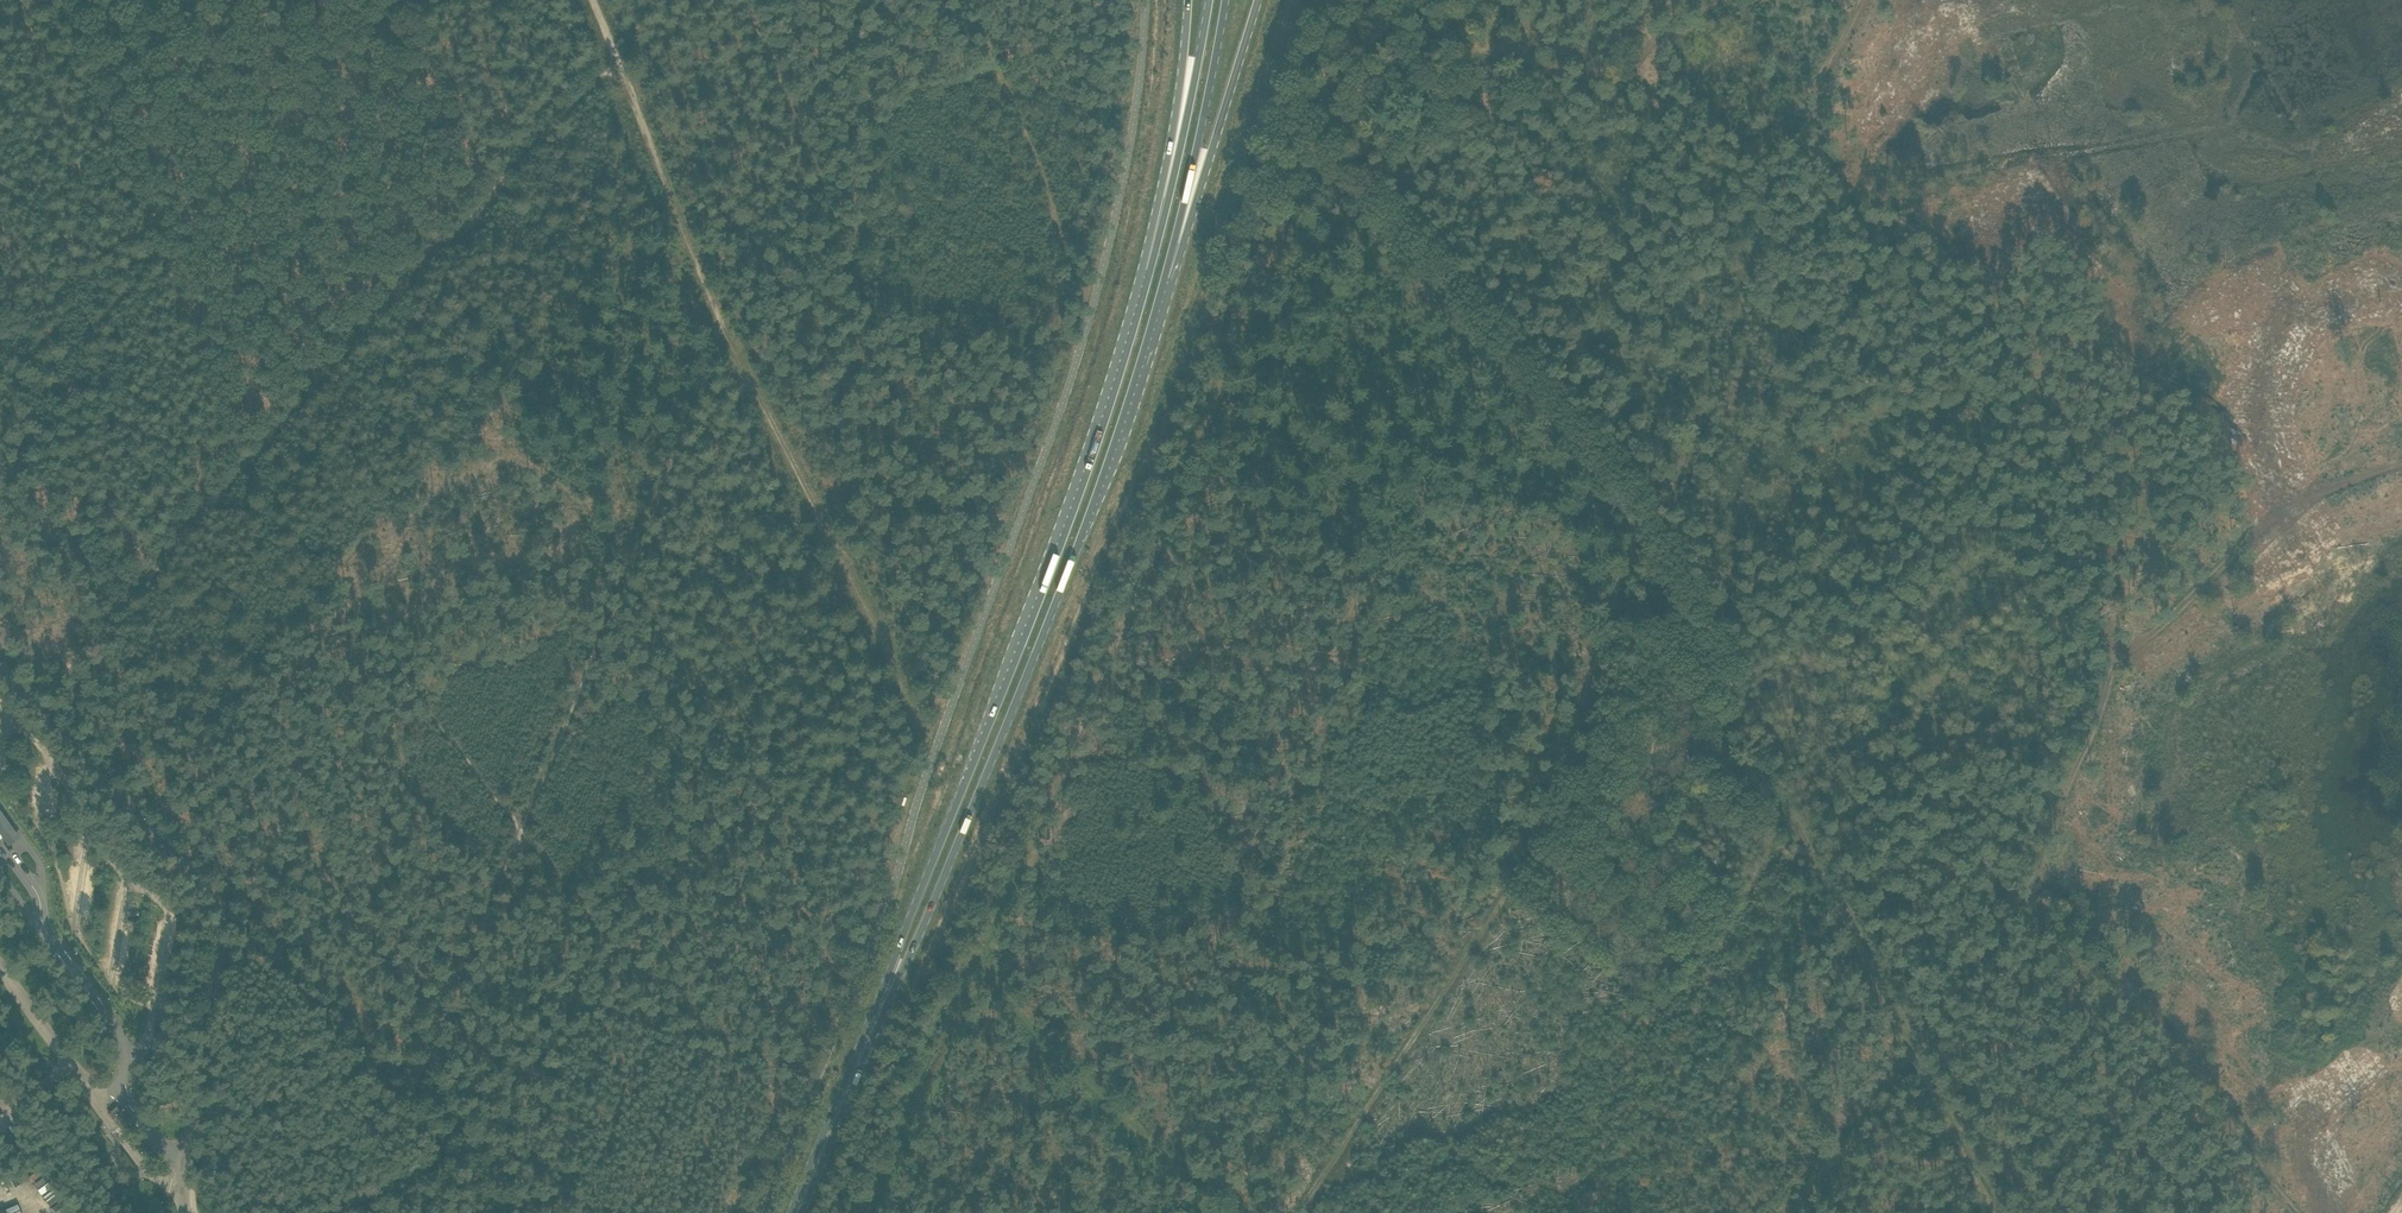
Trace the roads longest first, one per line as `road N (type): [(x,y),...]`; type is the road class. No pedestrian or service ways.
road 1 (track): [(1803,108),(1842,194),(1913,228),(1958,278),(2066,430),(2102,512),(2109,673),(2097,721),(2066,781),(2025,905),(1913,1056)]
road 2 (track): [(1913,1056),(1629,500),(1314,155)]
road 3 (track): [(523,831),(263,479),(259,451),(142,581),(0,246)]
road 4 (primary): [(881,1005),(930,909),(1077,545),(1165,277)]
road 5 (primary): [(1150,271),(1090,465),(881,1005)]
road 6 (unclassified): [(186,1212),(183,1176),(222,909),(0,673)]
road 7 (track): [(925,779),(1001,811),(1026,851),(976,965),(1212,1212)]
road 8 (track): [(523,831),(728,325)]
road 9 (track): [(940,738),(728,325)]
road 10 (track): [(335,572),(214,728),(101,619),(142,581)]
road 11 (track): [(728,325),(596,0)]
road 12 (track): [(419,1107),(420,1066),(523,831)]
road 13 (primary): [(1165,277),(1258,0)]
road 14 (primary): [(1165,277),(1224,0)]
road 15 (primary): [(1208,0),(1150,271)]
road 16 (primary): [(1187,0),(1150,271)]
road 17 (primary): [(796,1212),(881,1005)]
road 18 (track): [(1913,1056),(1790,1212)]
road 19 (track): [(331,1212),(443,1156),(419,1107)]
road 20 (track): [(1994,1212),(1913,1056)]

